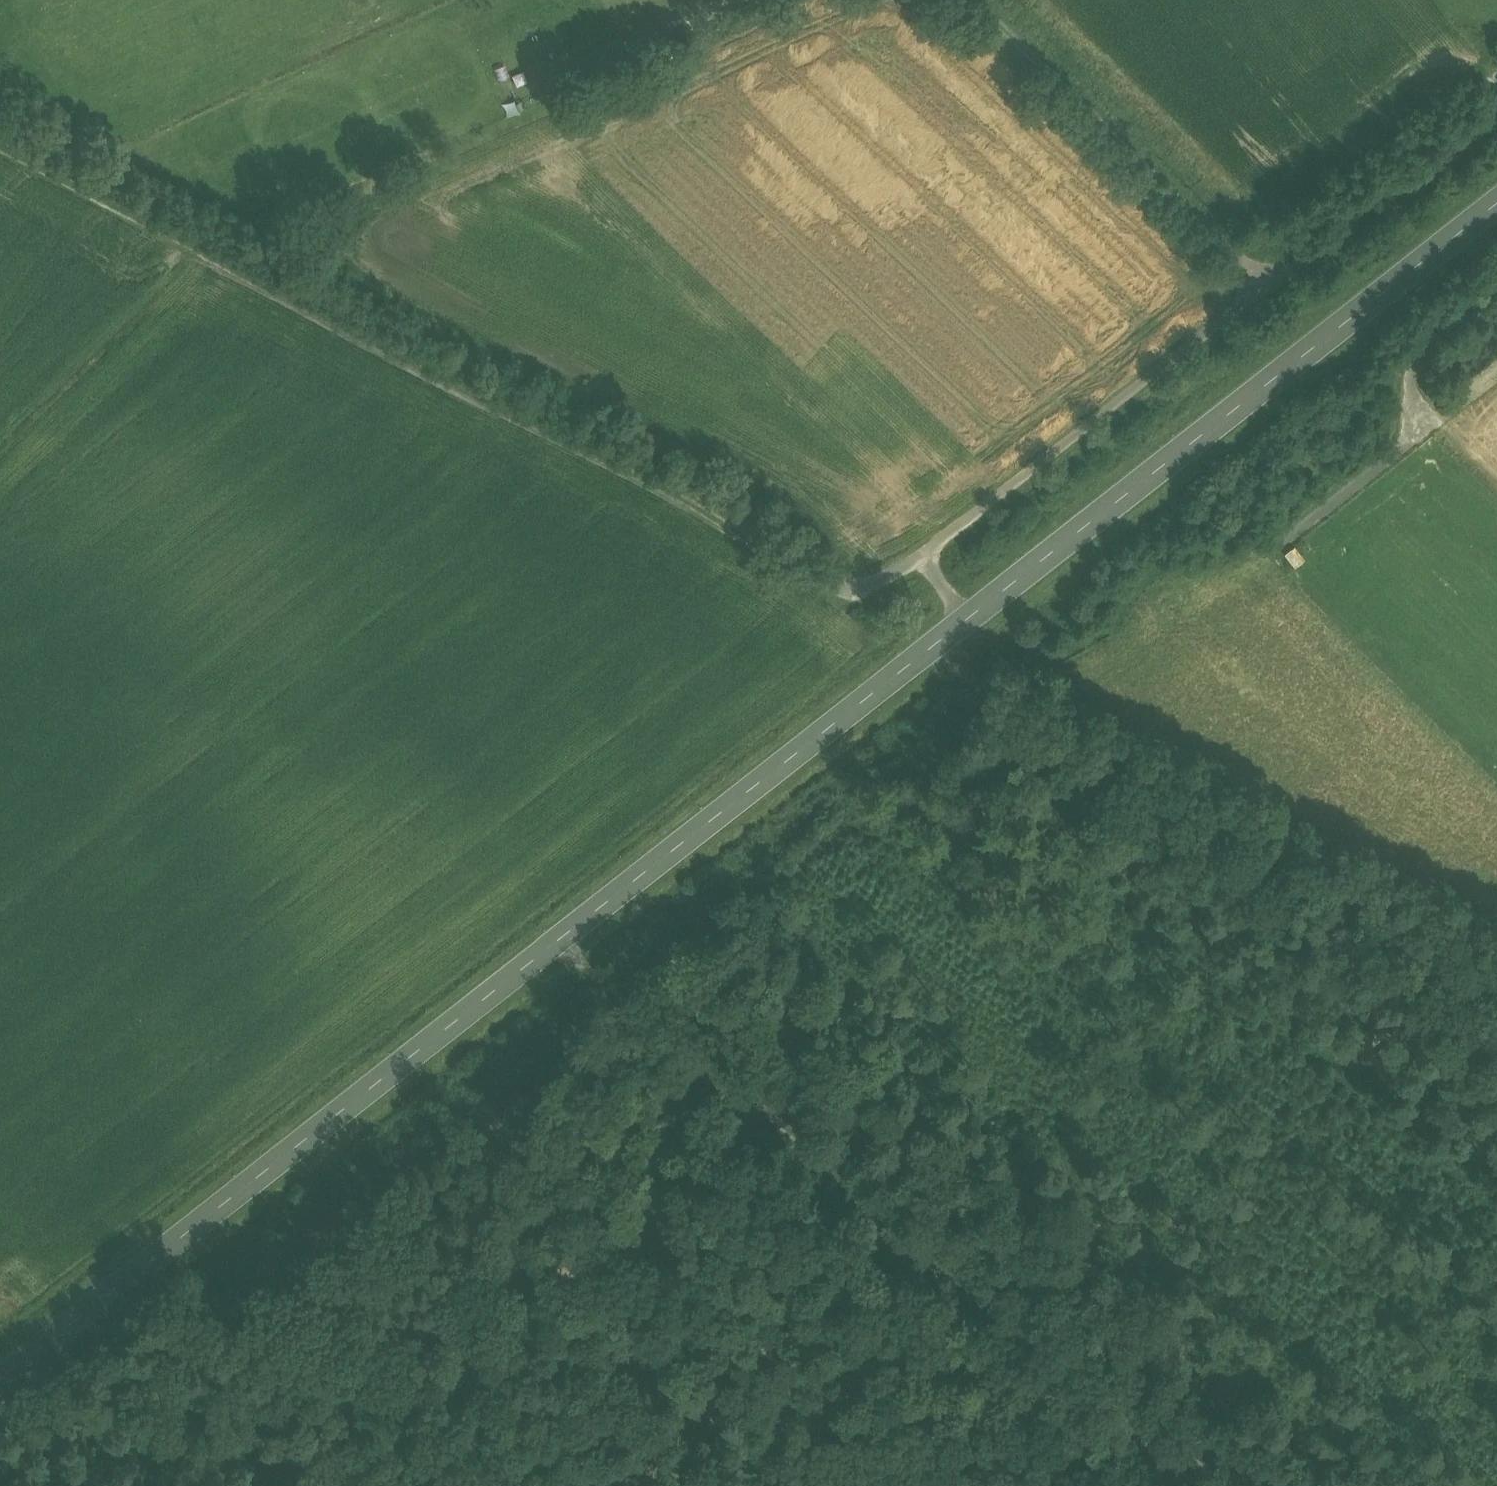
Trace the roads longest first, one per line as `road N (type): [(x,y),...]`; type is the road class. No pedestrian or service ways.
road 1 (primary): [(0,1380),(967,619)]
road 2 (track): [(921,561),(865,592),(845,593),(646,478),(0,144)]
road 3 (track): [(565,933),(1252,1485)]
road 4 (unclassified): [(1496,133),(1264,294),(921,561),(967,619)]
road 5 (primary): [(967,619),(1496,203)]
road 6 (track): [(997,0),(1264,294)]
road 7 (unclassified): [(1496,285),(1423,343),(1410,372),(1406,438),(1396,452),(1277,548)]
road 8 (track): [(146,1265),(305,1485)]

